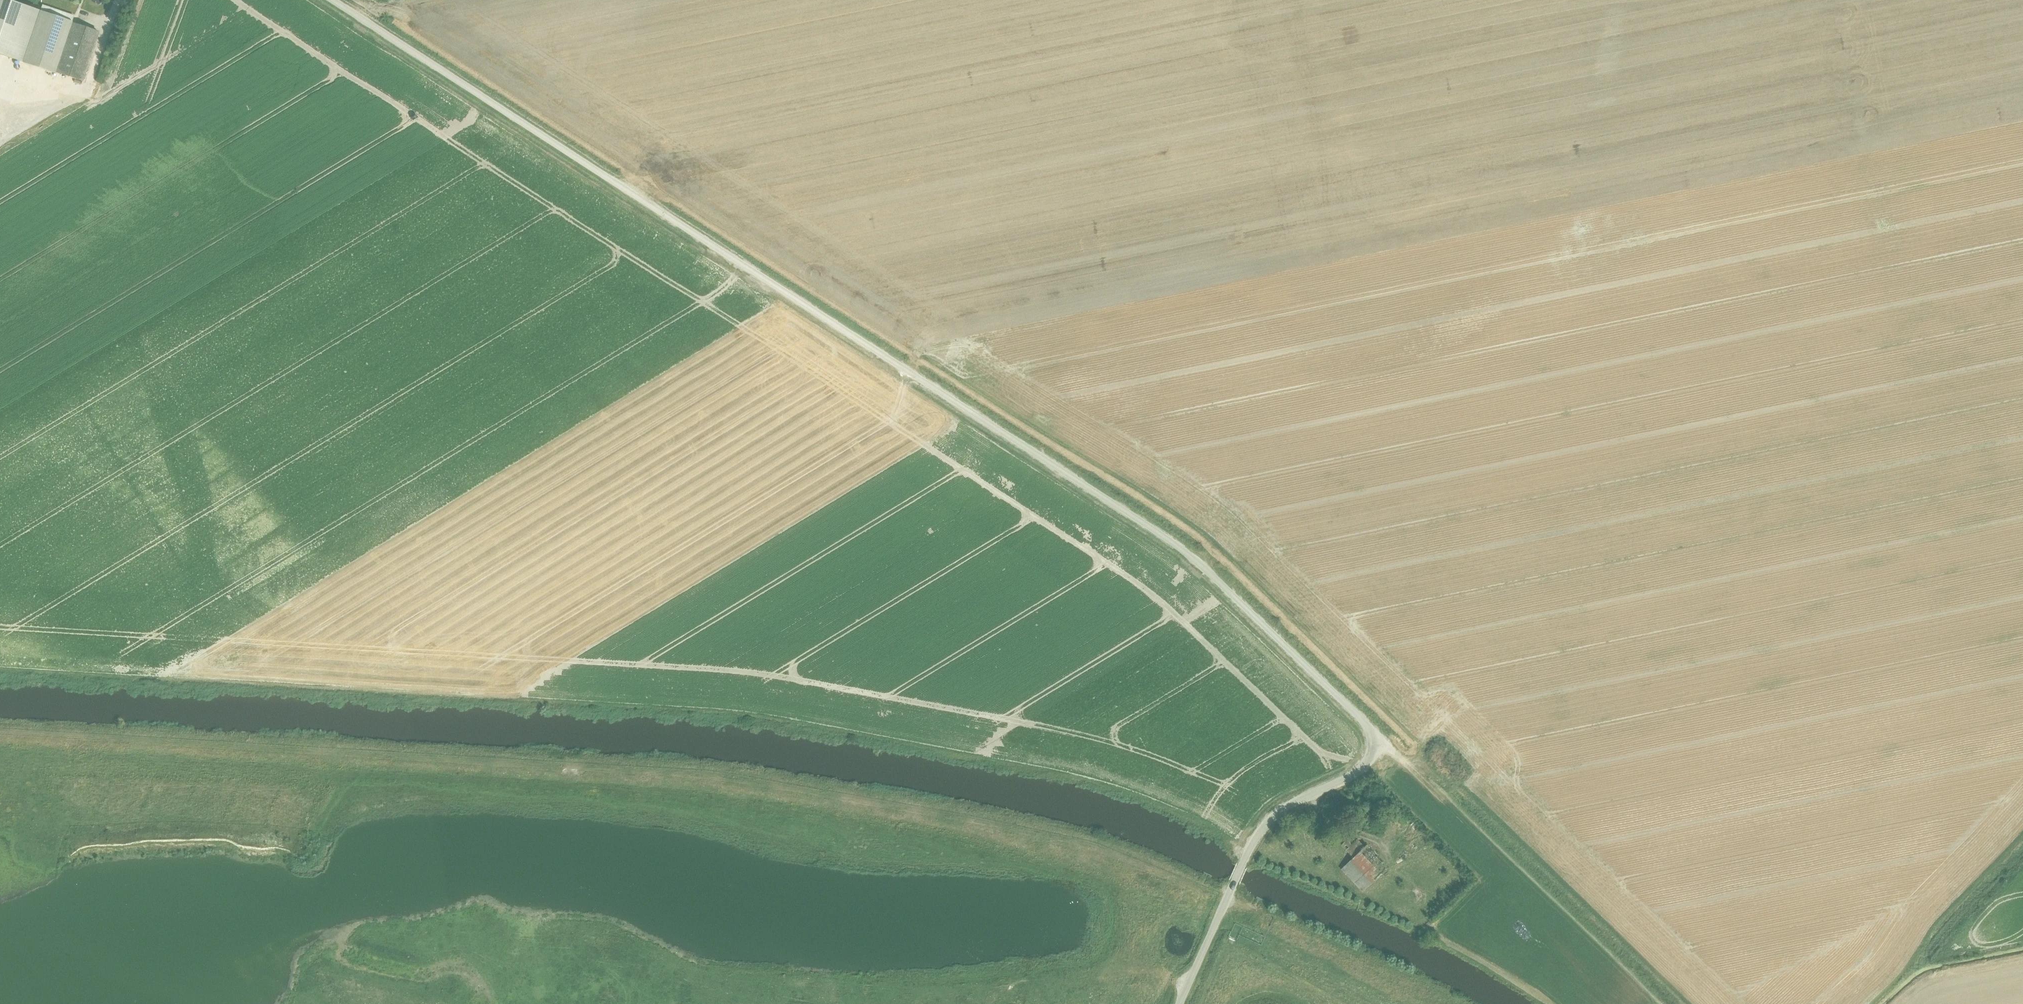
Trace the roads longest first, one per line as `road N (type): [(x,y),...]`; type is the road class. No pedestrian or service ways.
road 1 (unclassified): [(1180,1003),(1269,821),(1369,761),(1369,728),(1172,538),(330,0)]

